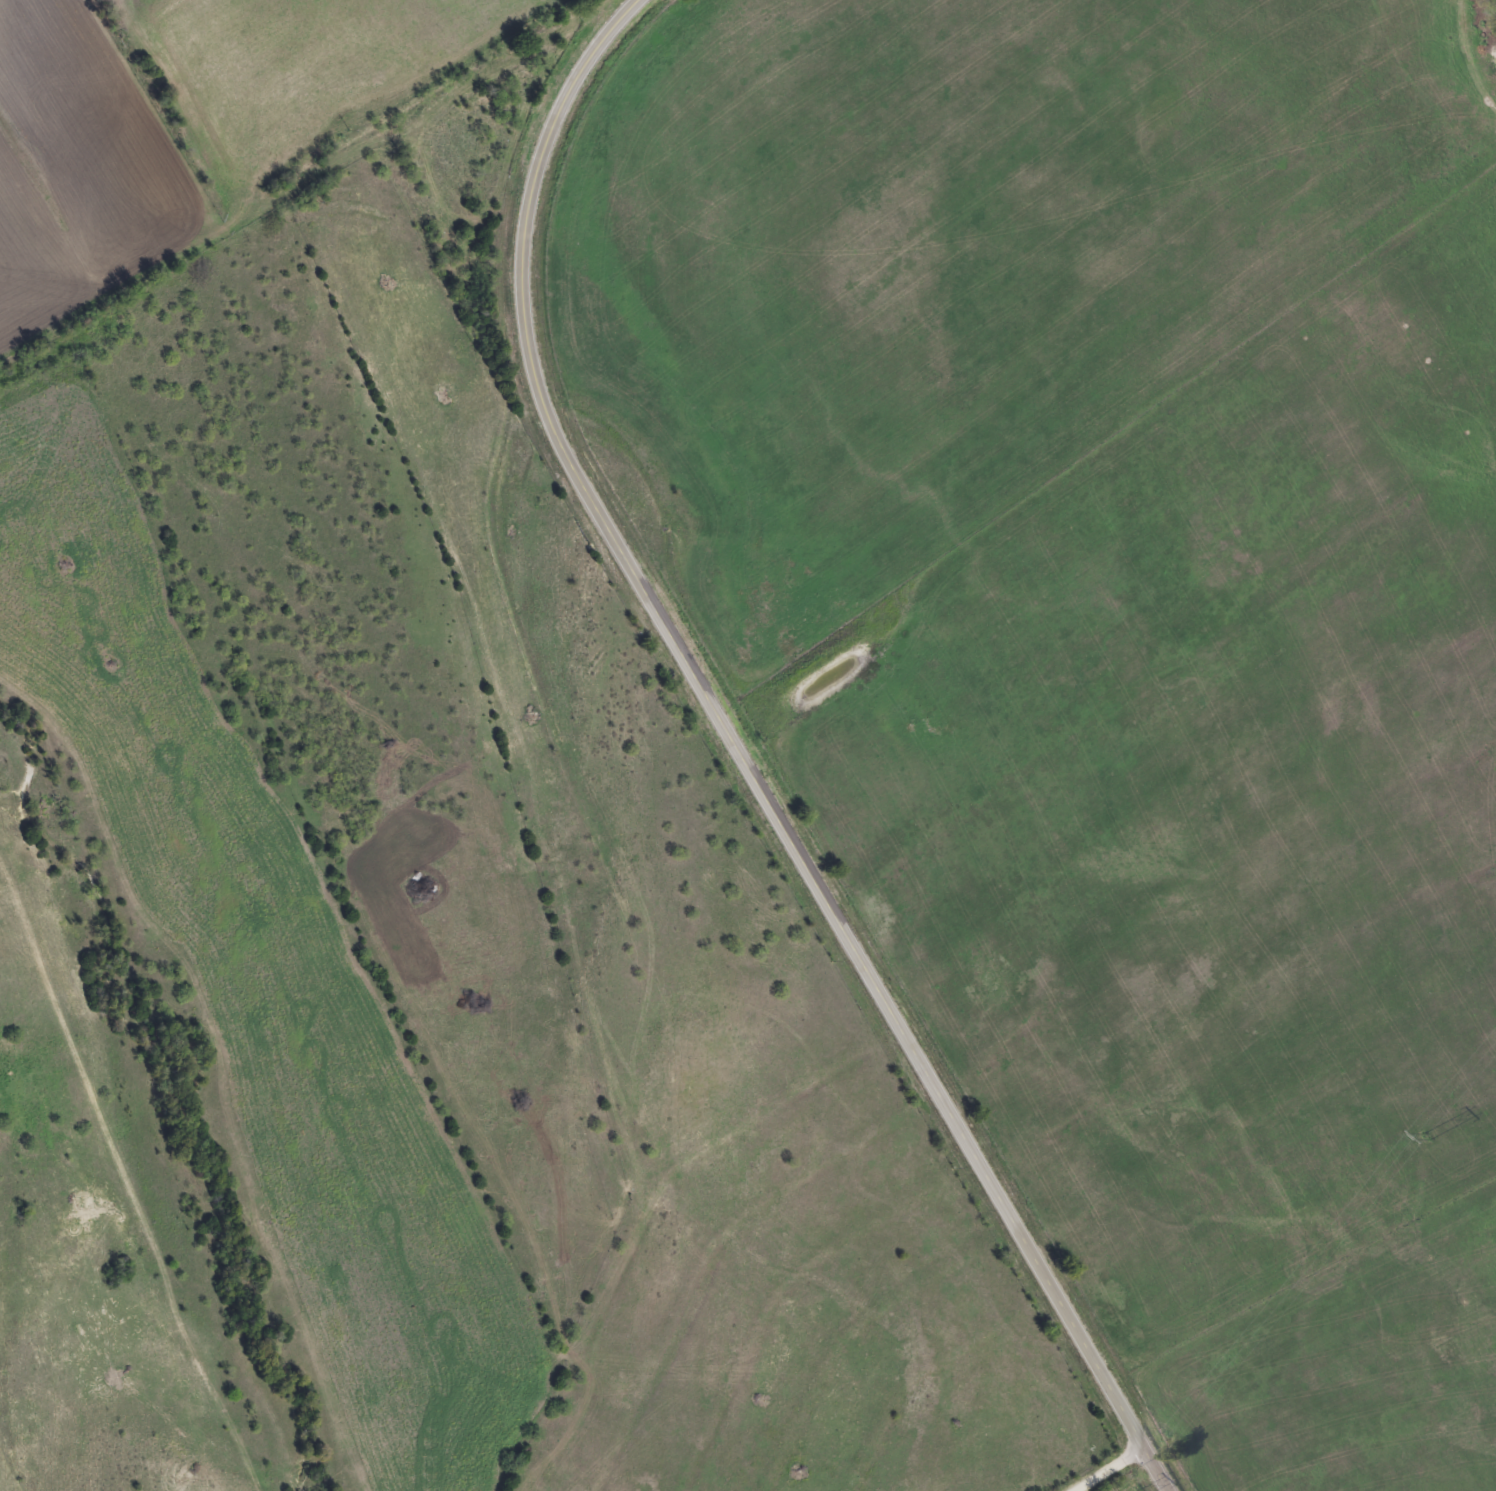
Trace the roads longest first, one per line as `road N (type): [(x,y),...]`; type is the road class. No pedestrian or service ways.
road 1 (secondary): [(1181,1490),(614,522),(550,393),(528,271),(536,196),(577,83),(594,53),(647,0)]

